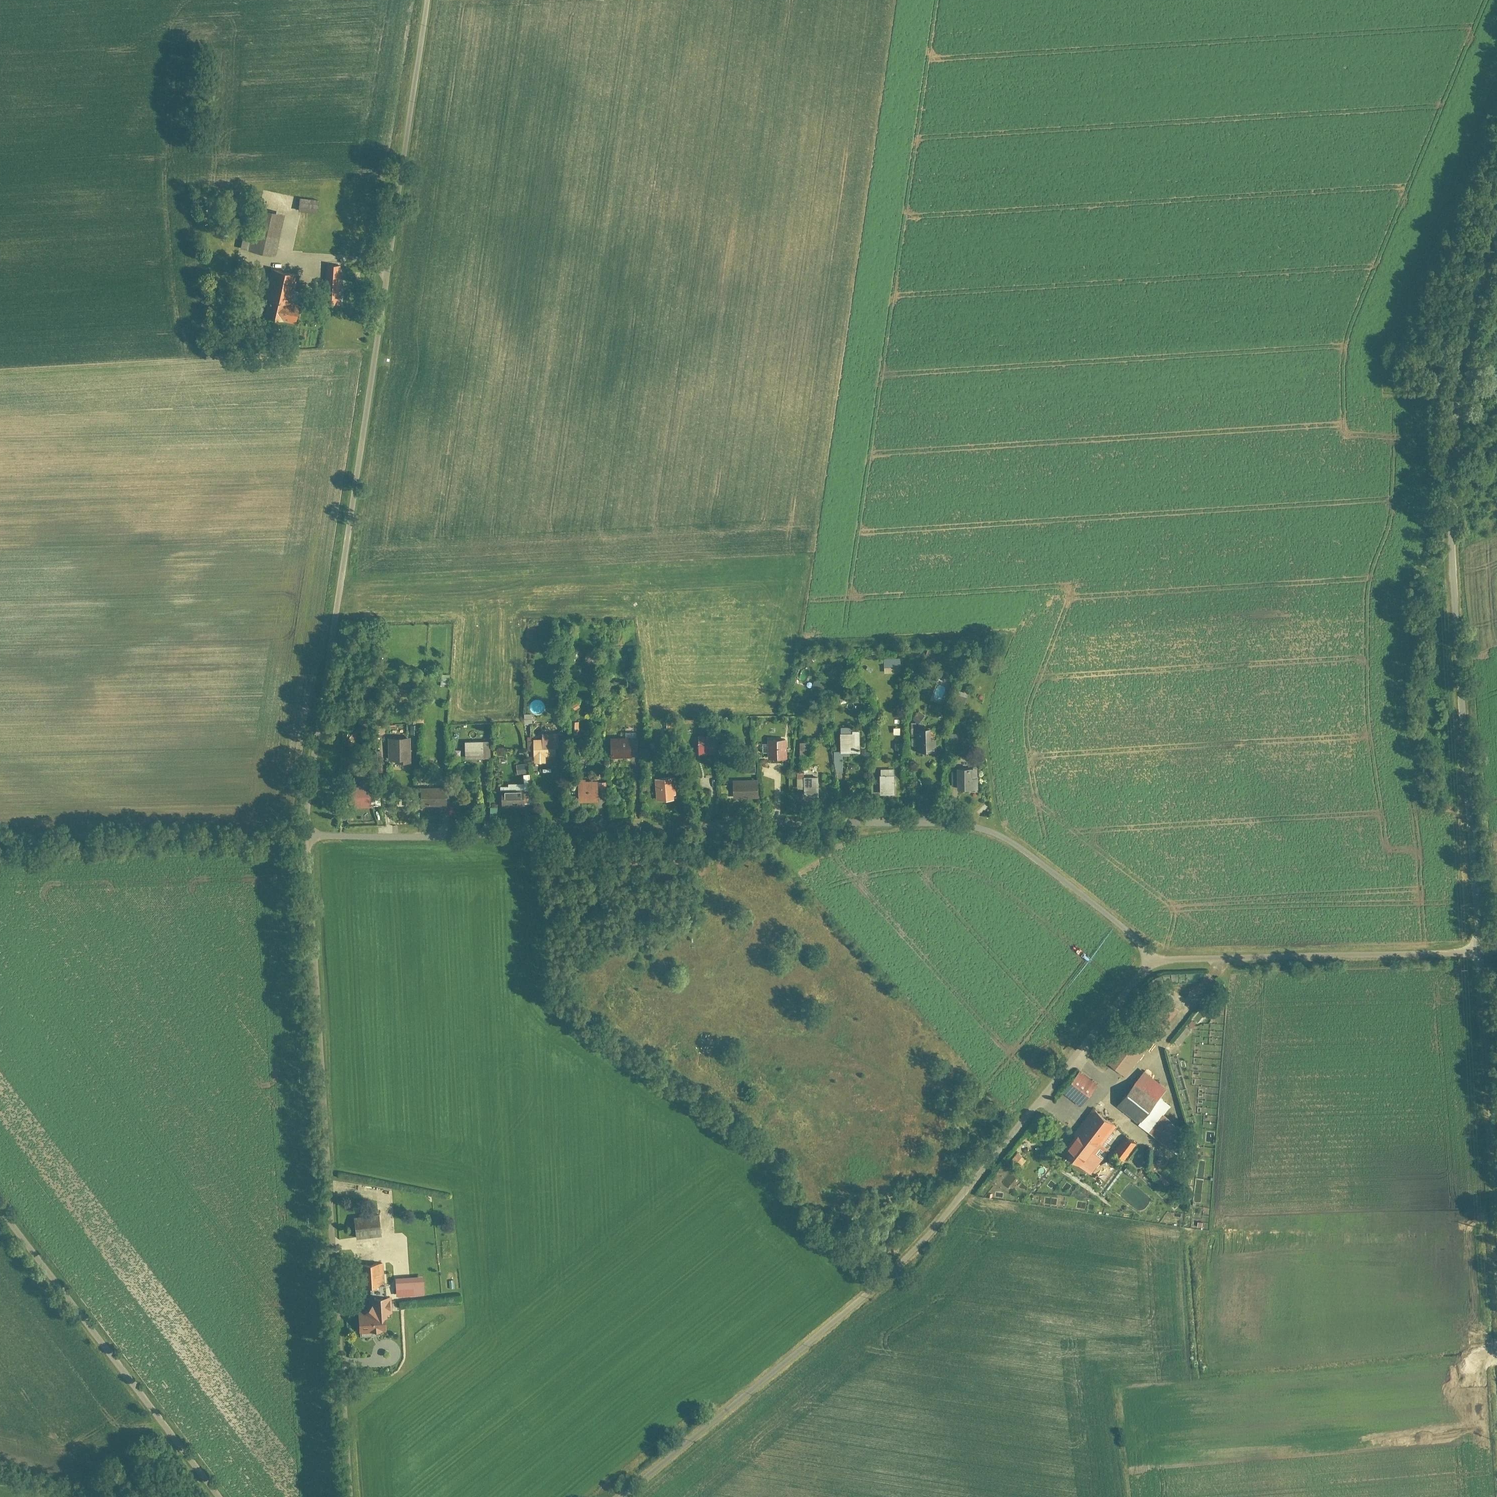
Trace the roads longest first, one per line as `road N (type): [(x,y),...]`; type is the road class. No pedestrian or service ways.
road 1 (residential): [(426,0),(309,837),(352,1496)]
road 2 (residential): [(1481,955),(1150,960),(1025,1126),(893,1276),(622,1496)]
road 3 (track): [(1150,960),(1068,885),(1007,840),(968,824),(296,837)]
road 4 (residential): [(1481,955),(1453,593),(1459,414),(1496,254)]
road 5 (residential): [(221,1496),(0,1202)]
road 6 (residential): [(1496,1238),(1481,955)]

